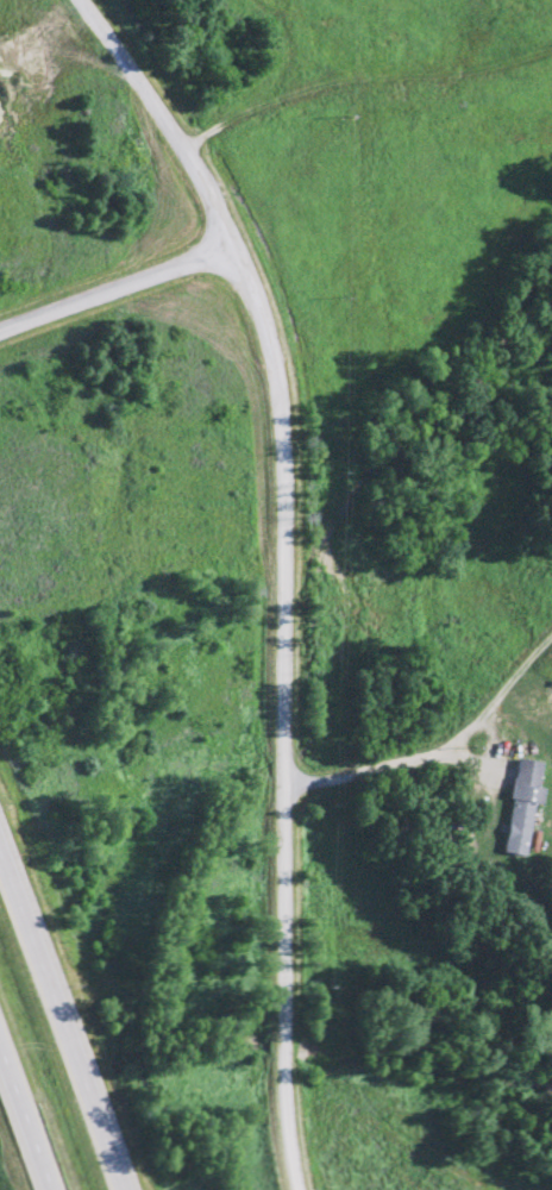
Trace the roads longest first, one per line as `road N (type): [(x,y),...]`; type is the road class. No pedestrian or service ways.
road 1 (residential): [(78,0),(225,225),(280,395),(283,1120),(296,1189)]
road 2 (trunk): [(122,1189),(0,856)]
road 3 (residential): [(0,338),(233,246)]
road 4 (trunk): [(0,1068),(44,1189)]

